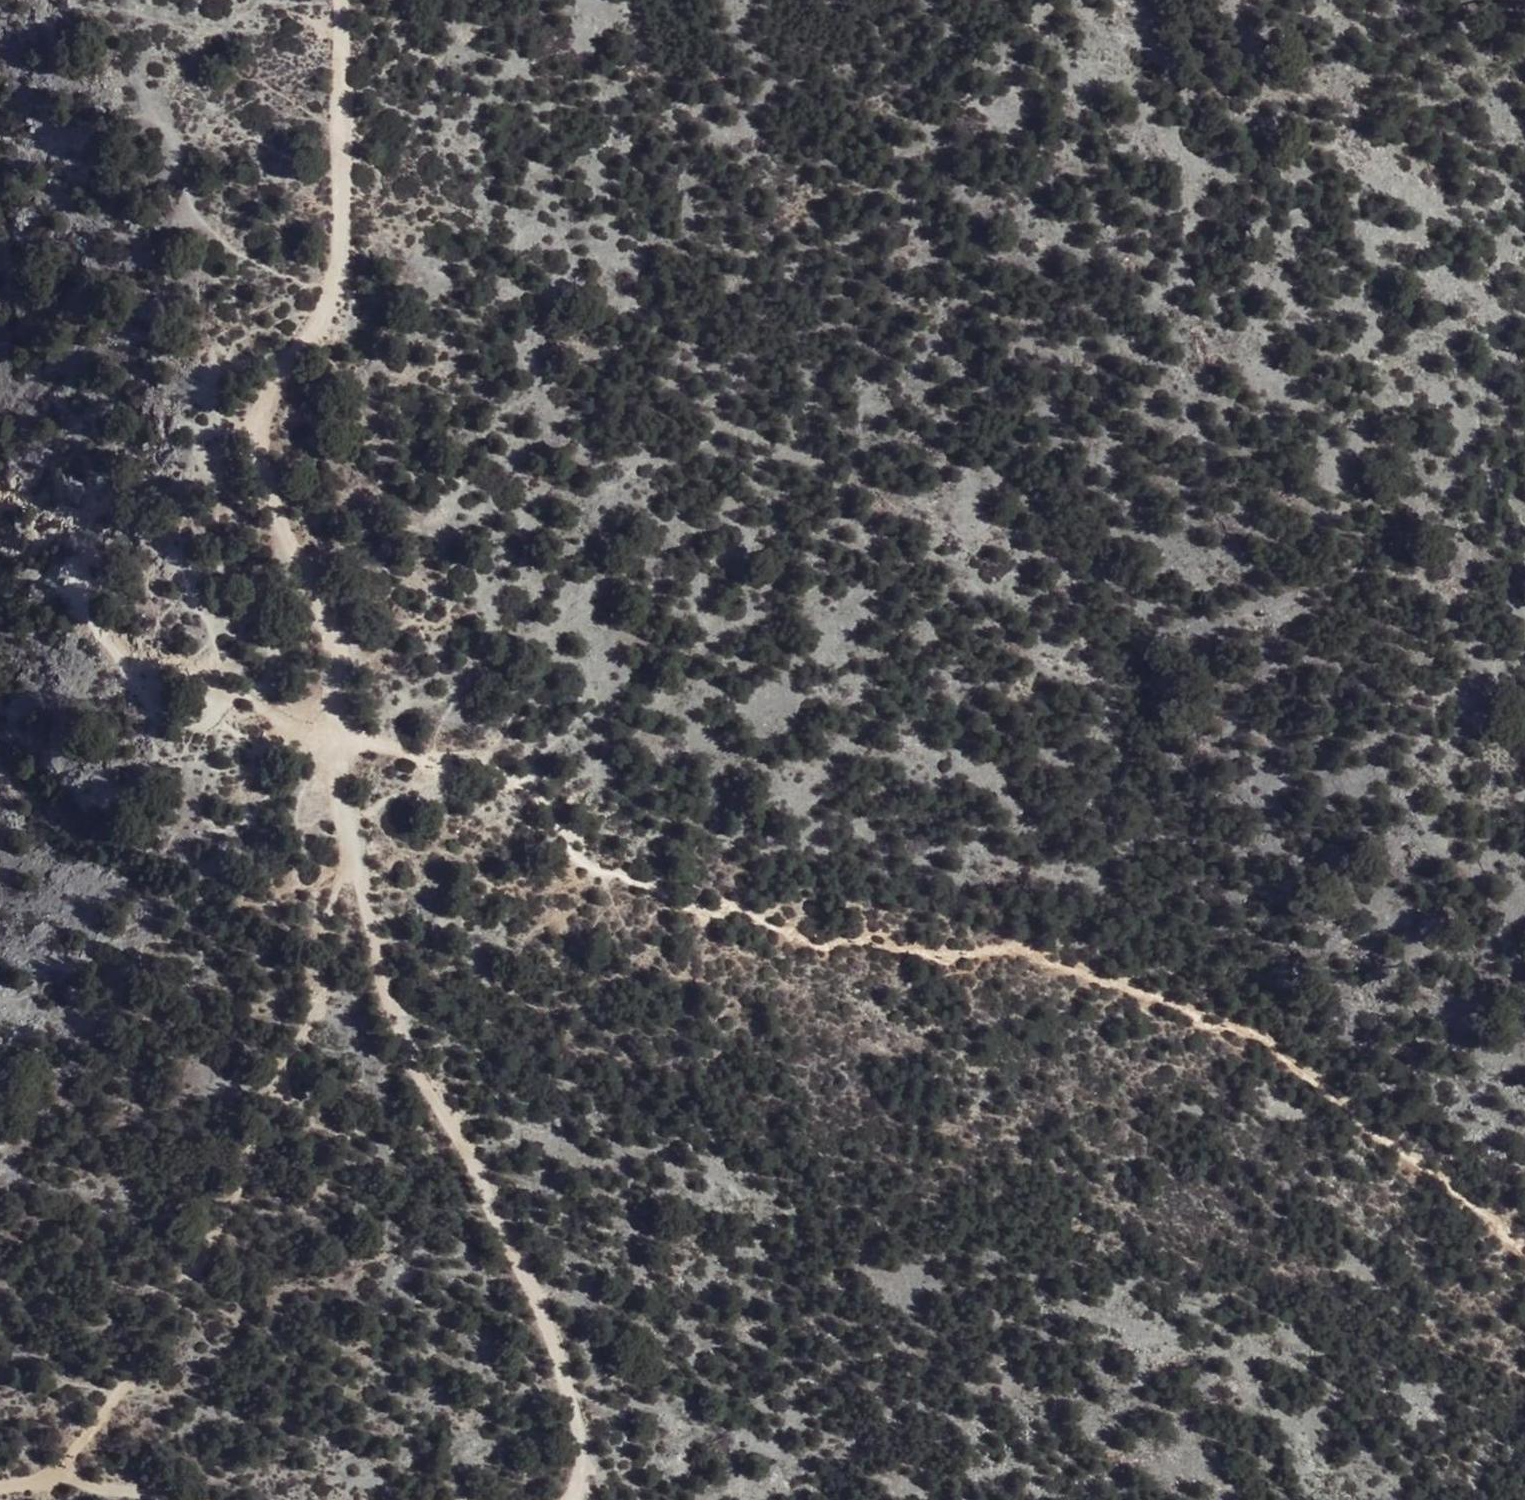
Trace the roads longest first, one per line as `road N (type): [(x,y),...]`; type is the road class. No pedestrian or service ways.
road 1 (track): [(341,0),(339,249),(331,300),(267,395),(257,453),(332,645),(335,740)]
road 2 (track): [(353,843),(371,944),(401,1040),(504,1228),(564,1367),(580,1459),(574,1499)]

